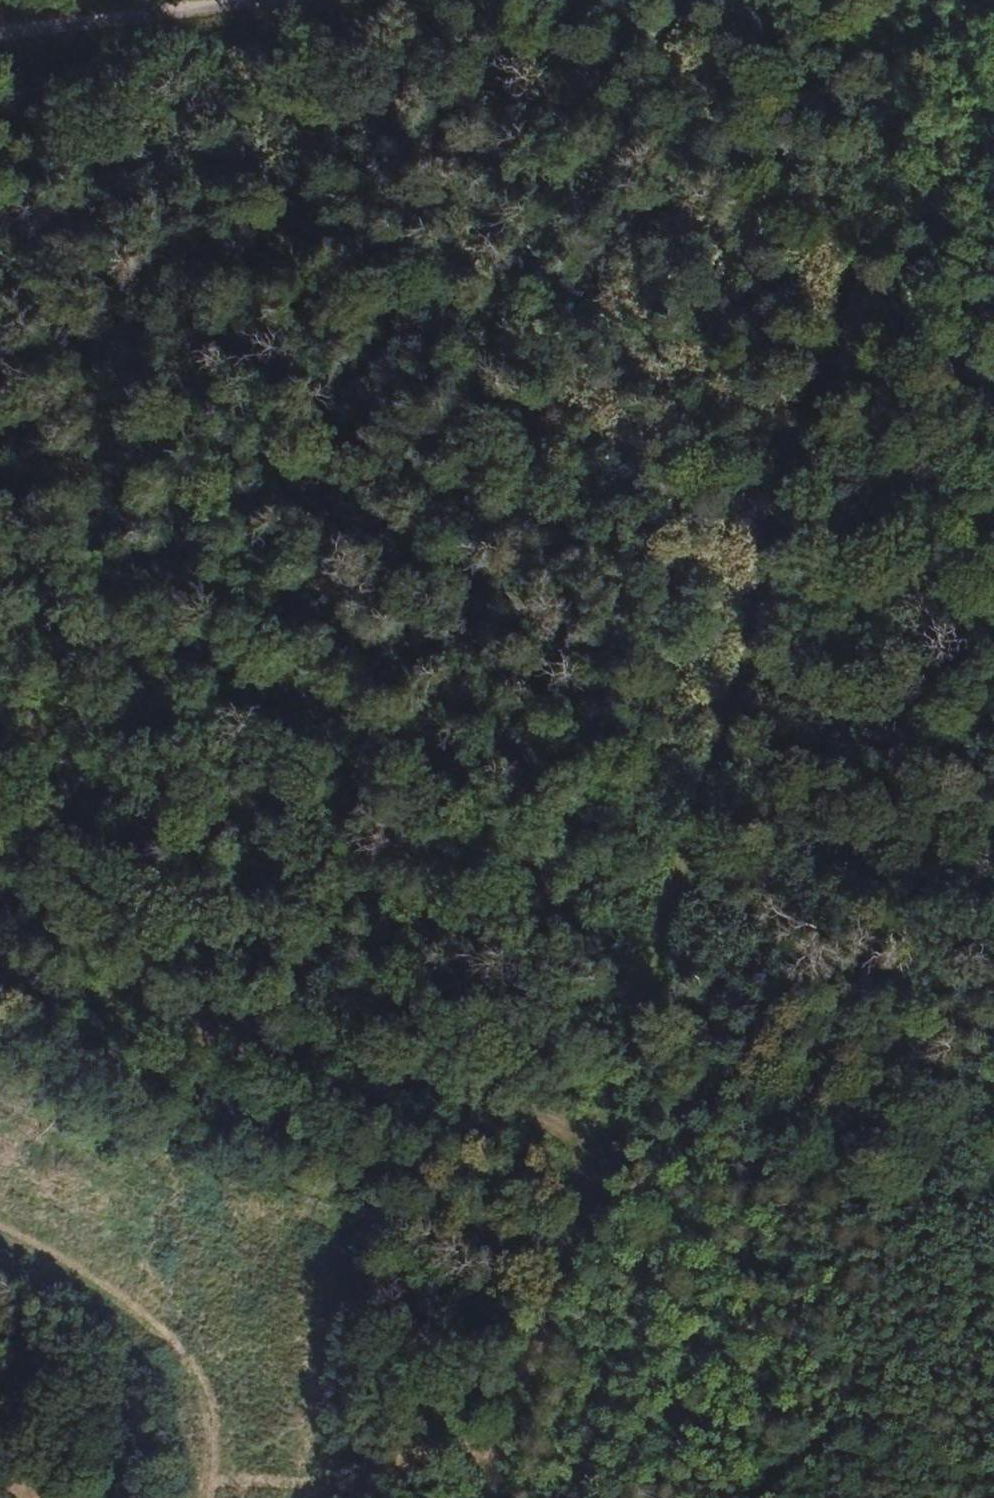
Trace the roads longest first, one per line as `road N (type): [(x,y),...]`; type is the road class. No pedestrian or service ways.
road 1 (unclassified): [(0,36),(277,0)]

